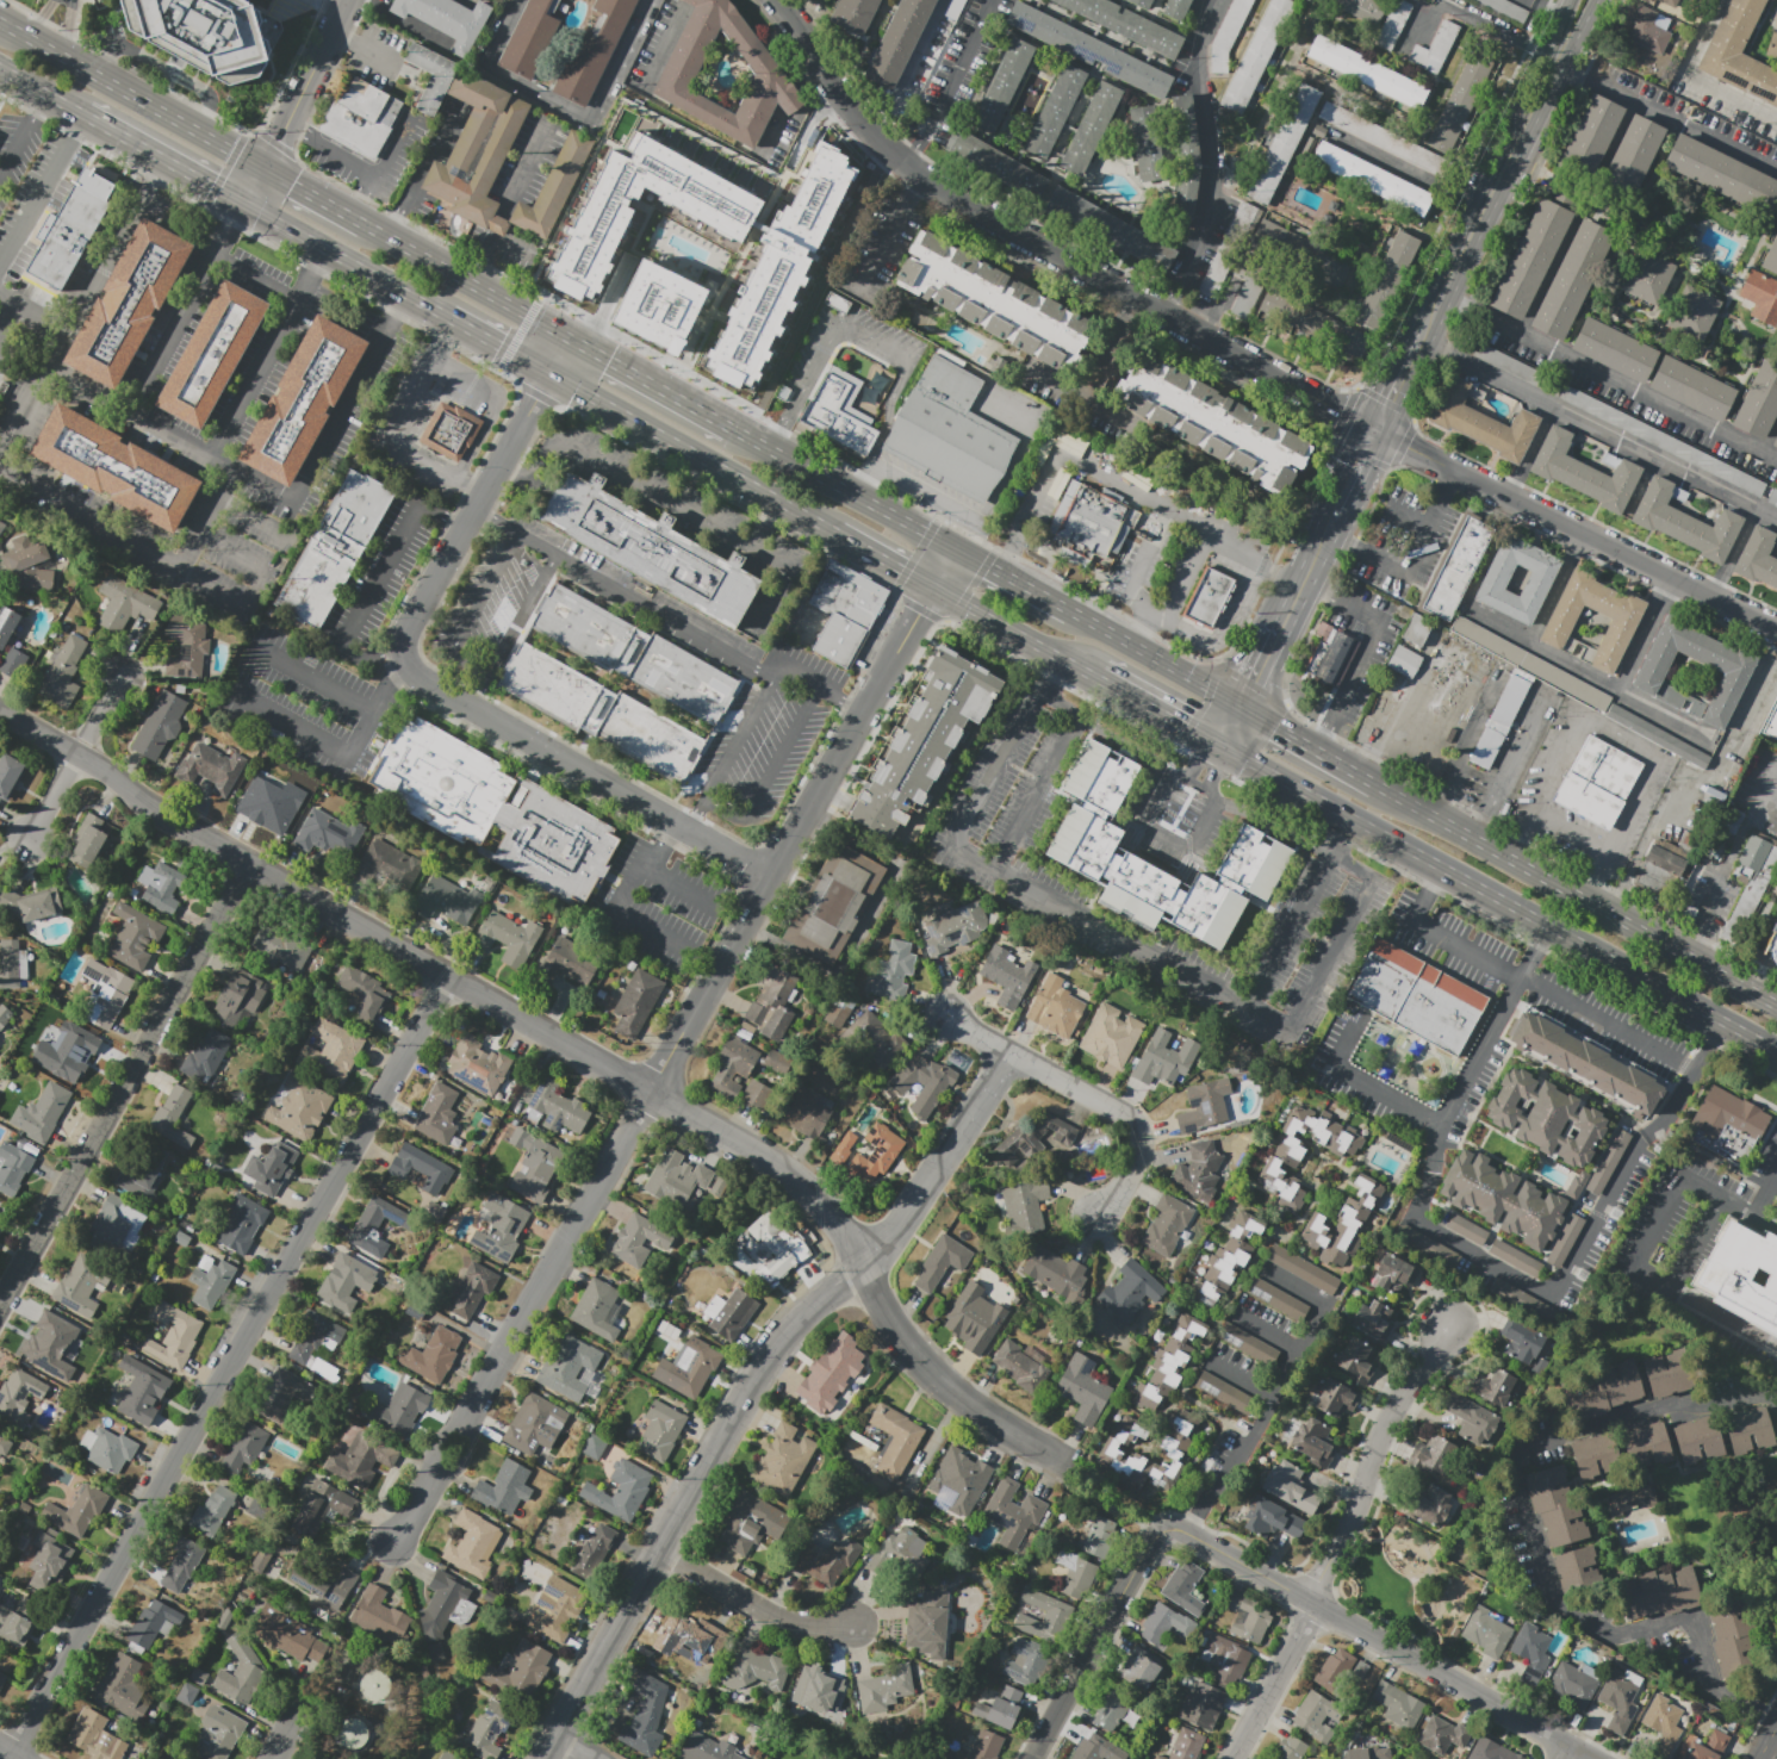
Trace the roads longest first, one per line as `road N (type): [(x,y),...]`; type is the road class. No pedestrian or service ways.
road 1 (residential): [(0,710),(205,841),(801,1179),(860,1263)]
road 2 (residential): [(12,1758),(447,977)]
road 3 (residential): [(570,340),(409,626),(405,666),(771,880)]
road 4 (residential): [(1378,434),(920,179),(880,144),(771,0)]
road 5 (primary): [(1222,747),(1776,1052)]
road 6 (residential): [(860,1263),(781,1338),(543,1758)]
road 7 (residential): [(651,1092),(933,589)]
road 8 (residential): [(397,1543),(651,1092)]
road 9 (residential): [(0,1303),(246,864)]
road 10 (residential): [(1166,1530),(1590,1758)]
road 11 (primary): [(1776,1006),(1374,785)]
road 12 (residential): [(1776,629),(1378,434)]
road 13 (primary): [(549,374),(834,534)]
road 14 (residential): [(950,1014),(1126,1112),(1142,1130),(1136,1170),(1100,1216)]
road 15 (residential): [(1316,1606),(1372,1454),(1444,1329)]
road 16 (primary): [(265,170),(0,24)]
road 17 (residential): [(860,1263),(888,1319),(932,1373),(1067,1463)]
road 18 (residential): [(1166,1530),(1144,1554),(1031,1758)]
road 19 (residential): [(1006,1051),(896,1230),(860,1263)]
road 20 (primary): [(953,549),(731,429)]
road 21 (primary): [(570,340),(364,225)]
road 22 (primary): [(244,206),(446,317)]
road 23 (residential): [(655,1552),(779,1617),(859,1628)]
road 24 (residential): [(120,663),(25,849)]
road 25 (primary): [(1242,709),(1071,615)]
road 26 (residential): [(265,170),(347,0)]
road 27 (primary): [(82,116),(244,206)]
road 28 (primary): [(731,429),(570,340)]
road 29 (primary): [(933,589),(1093,677)]
road 30 (residential): [(1234,1758),(1316,1606)]
road 31 (secondary): [(1555,63),(1484,209)]
road 32 (primary): [(1374,785),(1242,709)]
road 33 (primary): [(1093,677),(1222,747)]
road 34 (secondary): [(1484,209),(1427,331)]
road 35 (secondary): [(1335,520),(1282,628)]

